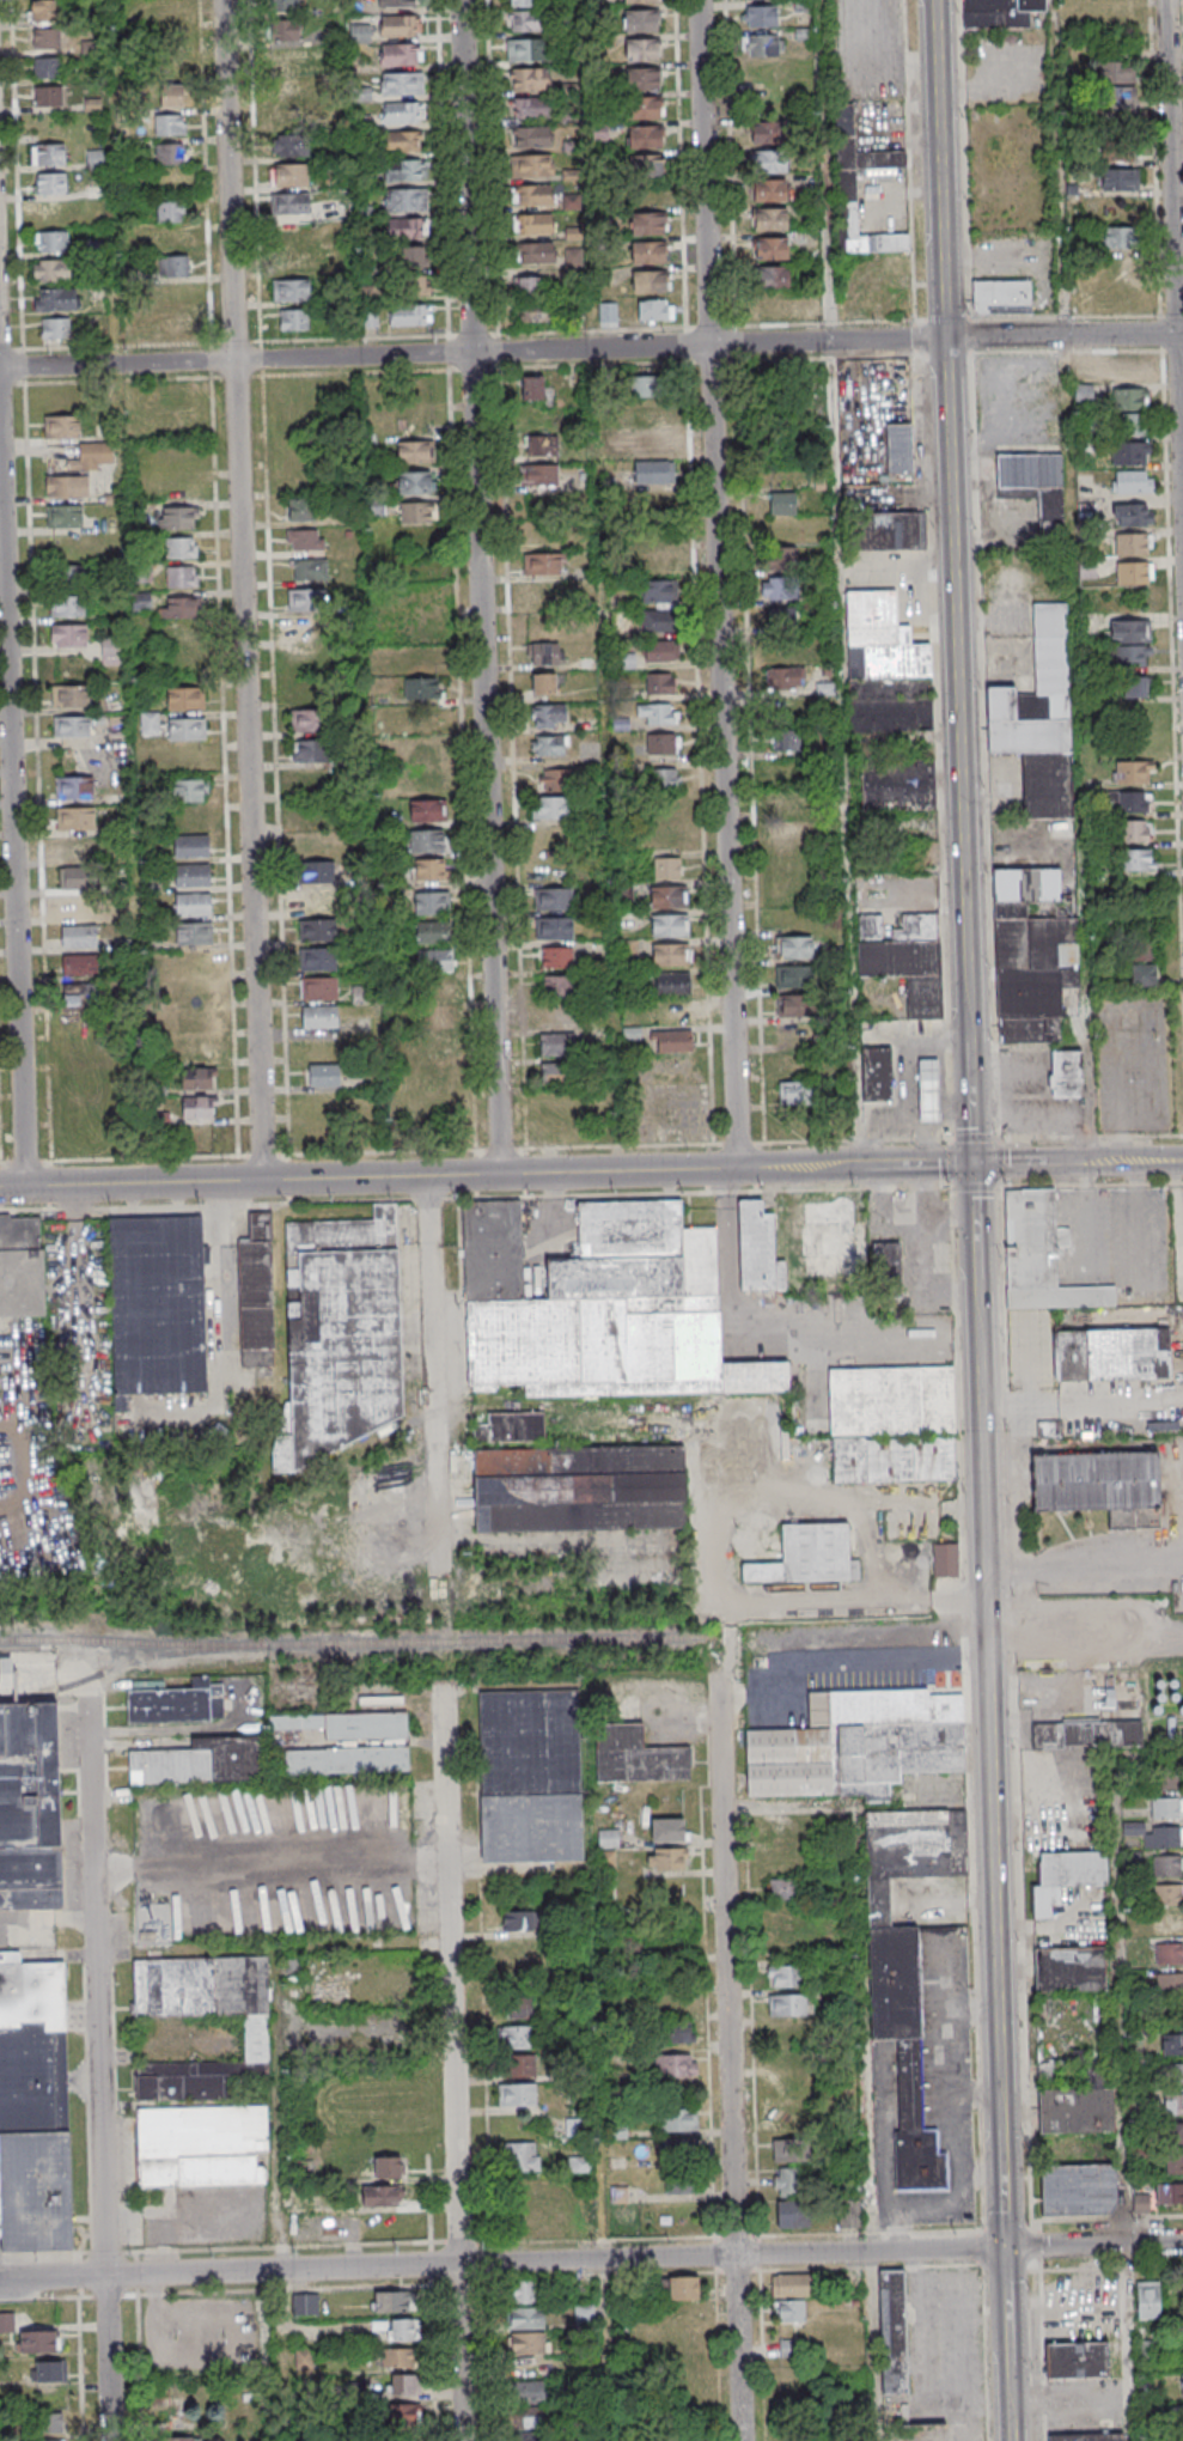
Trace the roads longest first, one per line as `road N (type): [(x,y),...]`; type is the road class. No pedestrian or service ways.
road 1 (residential): [(1182,2242),(0,2279)]
road 2 (residential): [(1182,335),(0,370)]
road 3 (residential): [(267,1181),(227,0)]
road 4 (residential): [(505,1175),(463,0)]
road 5 (residential): [(742,1168),(703,0)]
road 6 (tertiary): [(978,1163),(936,0)]
road 7 (residential): [(30,1187),(0,349)]
road 8 (tertiary): [(824,1167),(0,1188)]
road 9 (tertiary): [(999,2122),(982,1340)]
road 10 (residential): [(740,2440),(716,1674)]
road 11 (residential): [(463,2440),(440,1681)]
road 12 (residential): [(104,2276),(87,1697)]
road 13 (residential): [(440,1577),(426,1176)]
road 14 (residential): [(1182,387),(1170,0)]
road 15 (tertiary): [(982,1340),(978,1163)]
road 16 (residential): [(109,2440),(104,2276)]
road 17 (tertiary): [(978,1163),(824,1167)]
road 18 (tertiary): [(1008,2378),(1004,2248)]
road 19 (tertiary): [(1004,2248),(999,2122)]
road 20 (tertiary): [(1100,1162),(978,1163)]

